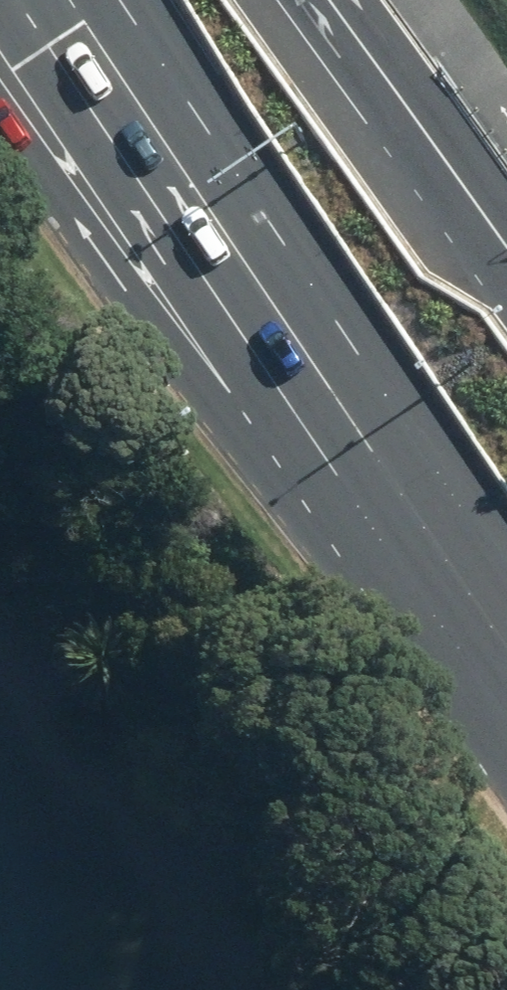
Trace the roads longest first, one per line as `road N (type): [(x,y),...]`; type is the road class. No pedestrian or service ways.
road 1 (primary): [(496,603),(83,0)]
road 2 (primary): [(496,603),(375,556),(279,462),(117,276),(0,118)]

